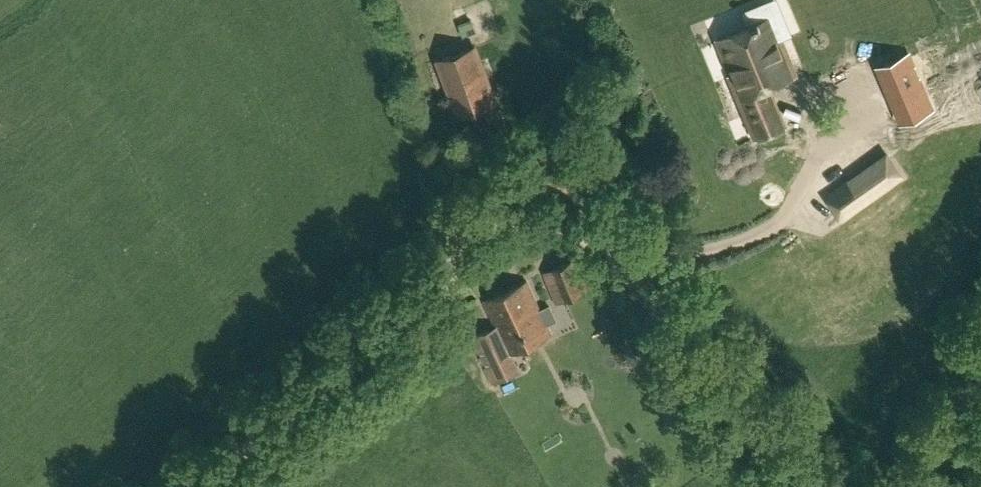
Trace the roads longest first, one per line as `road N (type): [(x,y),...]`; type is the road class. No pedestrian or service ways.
road 1 (unclassified): [(207,486),(480,242),(501,229),(548,224),(592,246),(823,486)]

